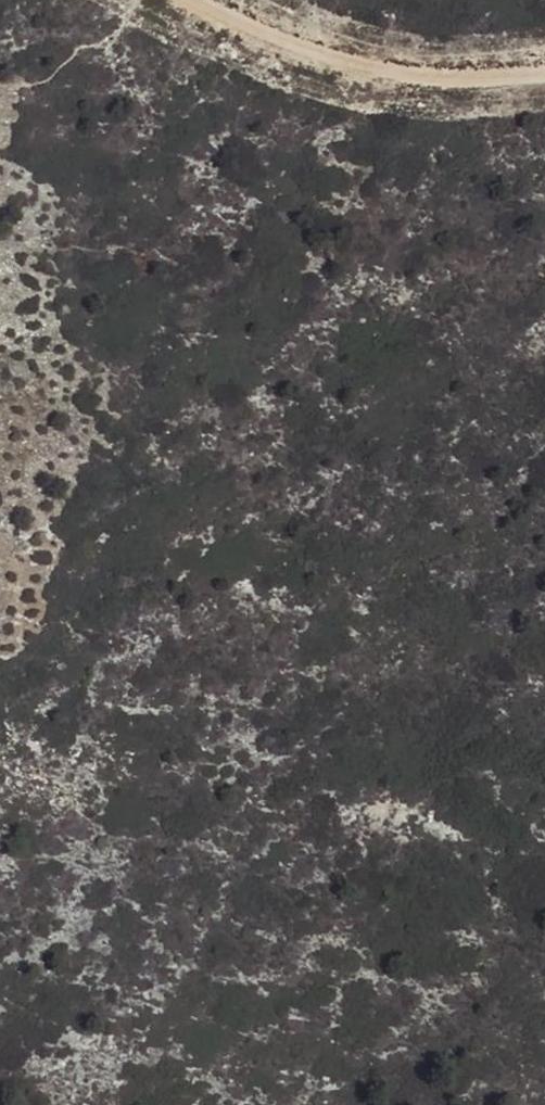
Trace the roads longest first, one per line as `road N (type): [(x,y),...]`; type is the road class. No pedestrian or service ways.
road 1 (track): [(205,0),(335,62),(426,78),(544,67)]

